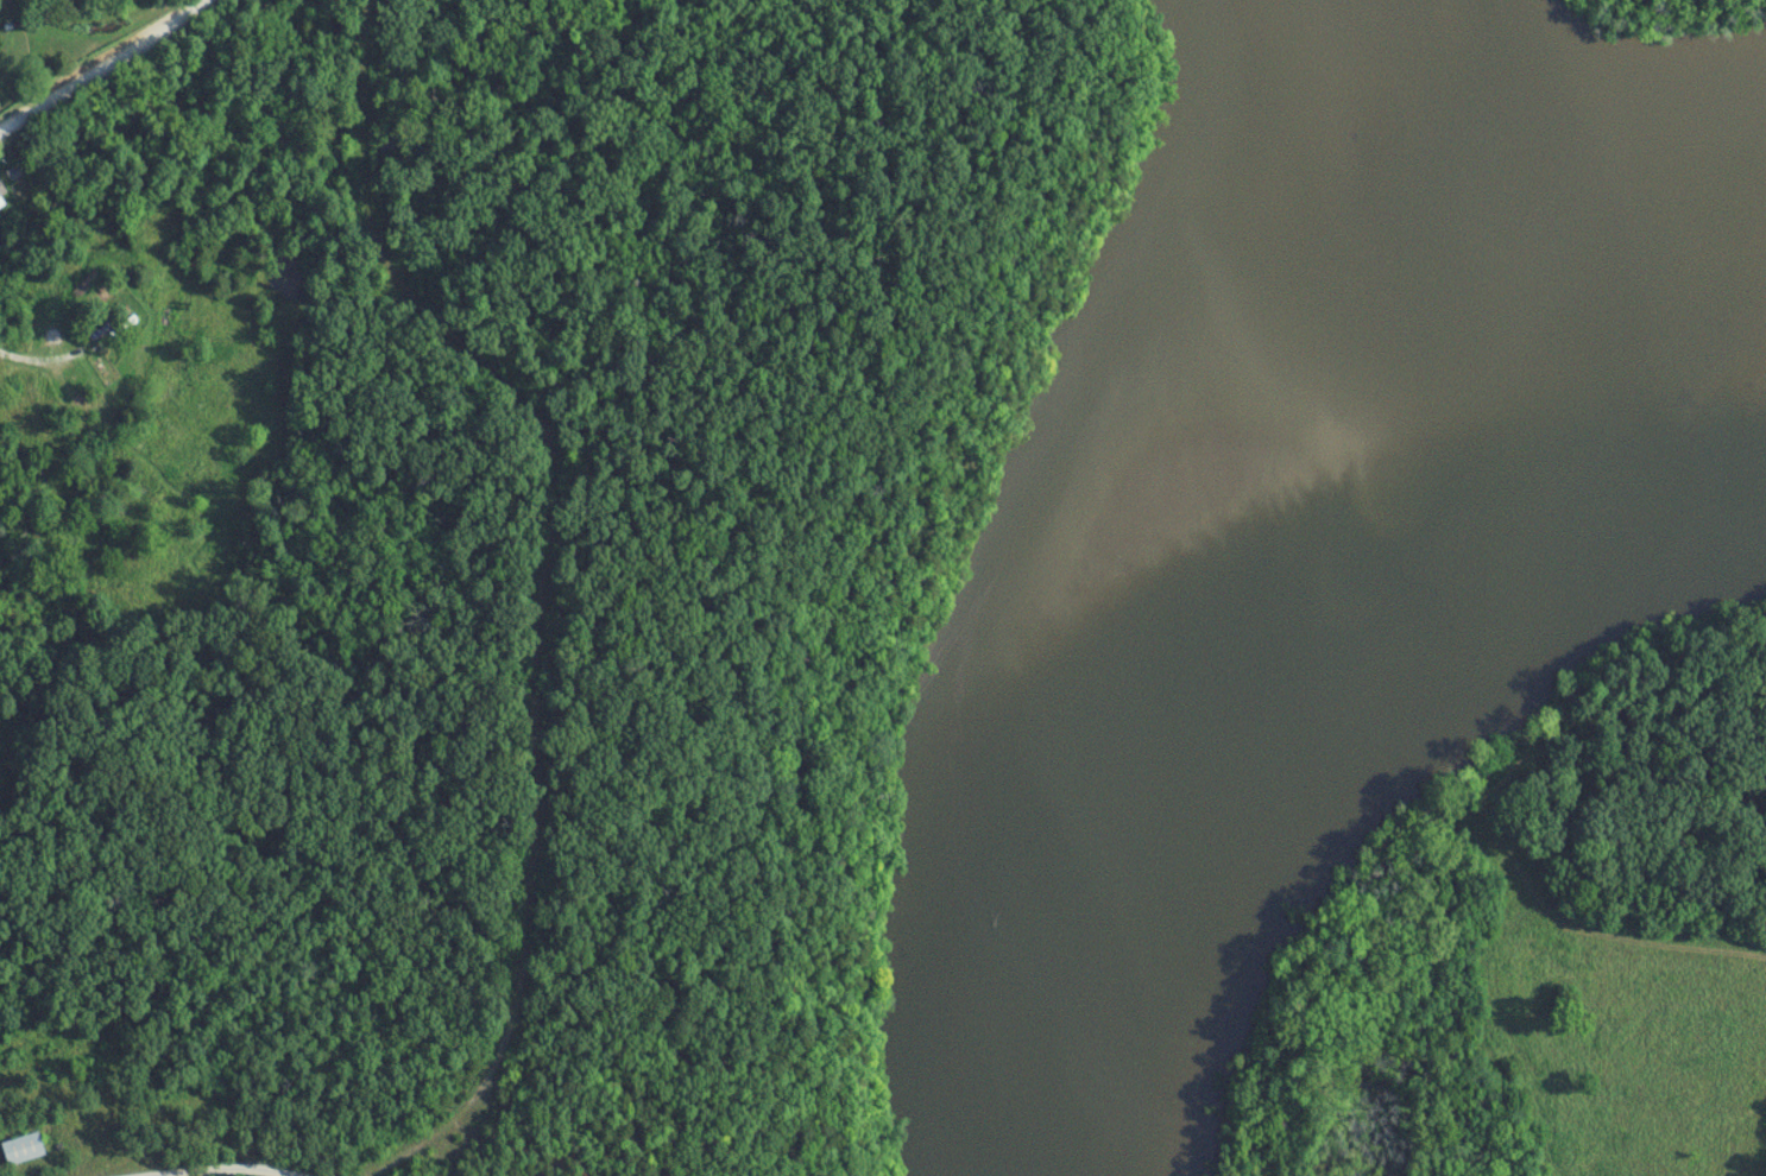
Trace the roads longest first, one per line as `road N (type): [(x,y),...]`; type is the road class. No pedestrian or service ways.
road 1 (residential): [(0,131),(197,0)]
road 2 (residential): [(170,1175),(291,1175)]

